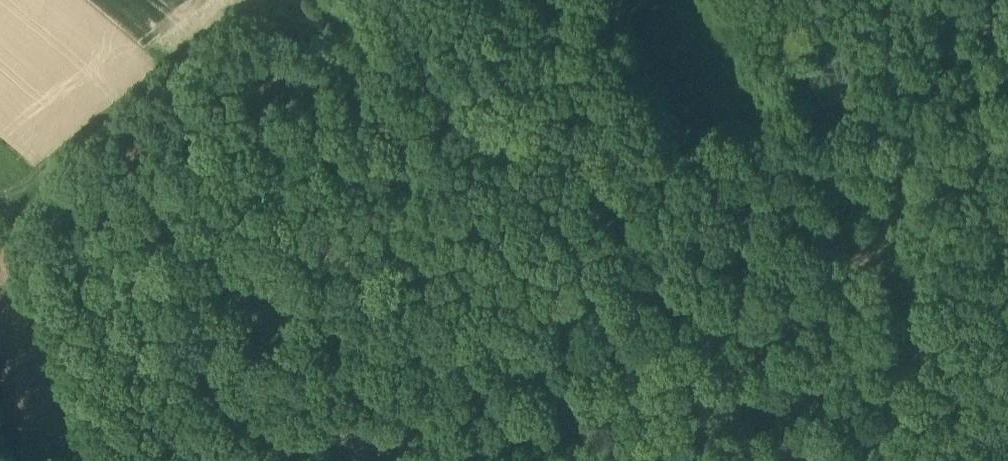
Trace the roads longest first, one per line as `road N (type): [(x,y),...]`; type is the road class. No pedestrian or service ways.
road 1 (track): [(1007,16),(114,441)]
road 2 (track): [(267,0),(39,172),(16,198),(0,198)]
road 3 (track): [(114,441),(16,198)]

